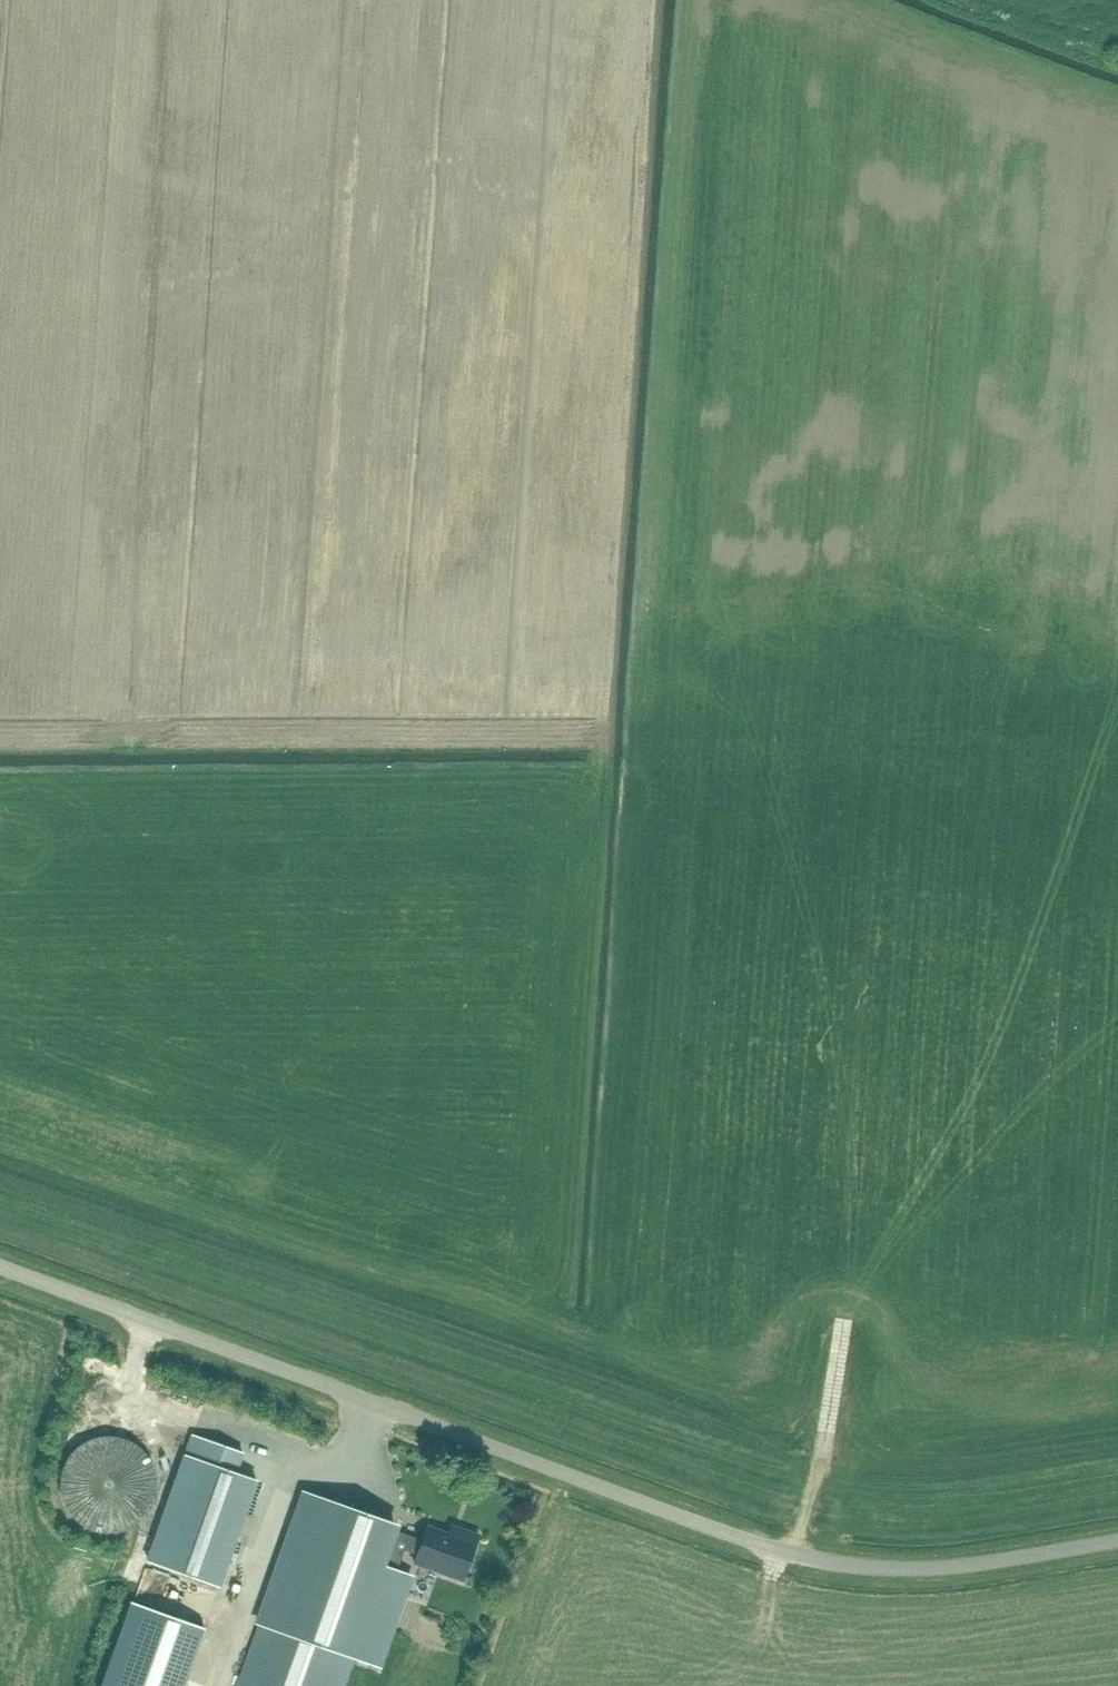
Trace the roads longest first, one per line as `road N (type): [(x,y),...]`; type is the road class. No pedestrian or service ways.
road 1 (unclassified): [(1117,1545),(927,1573),(837,1567),(765,1548),(0,1269)]

